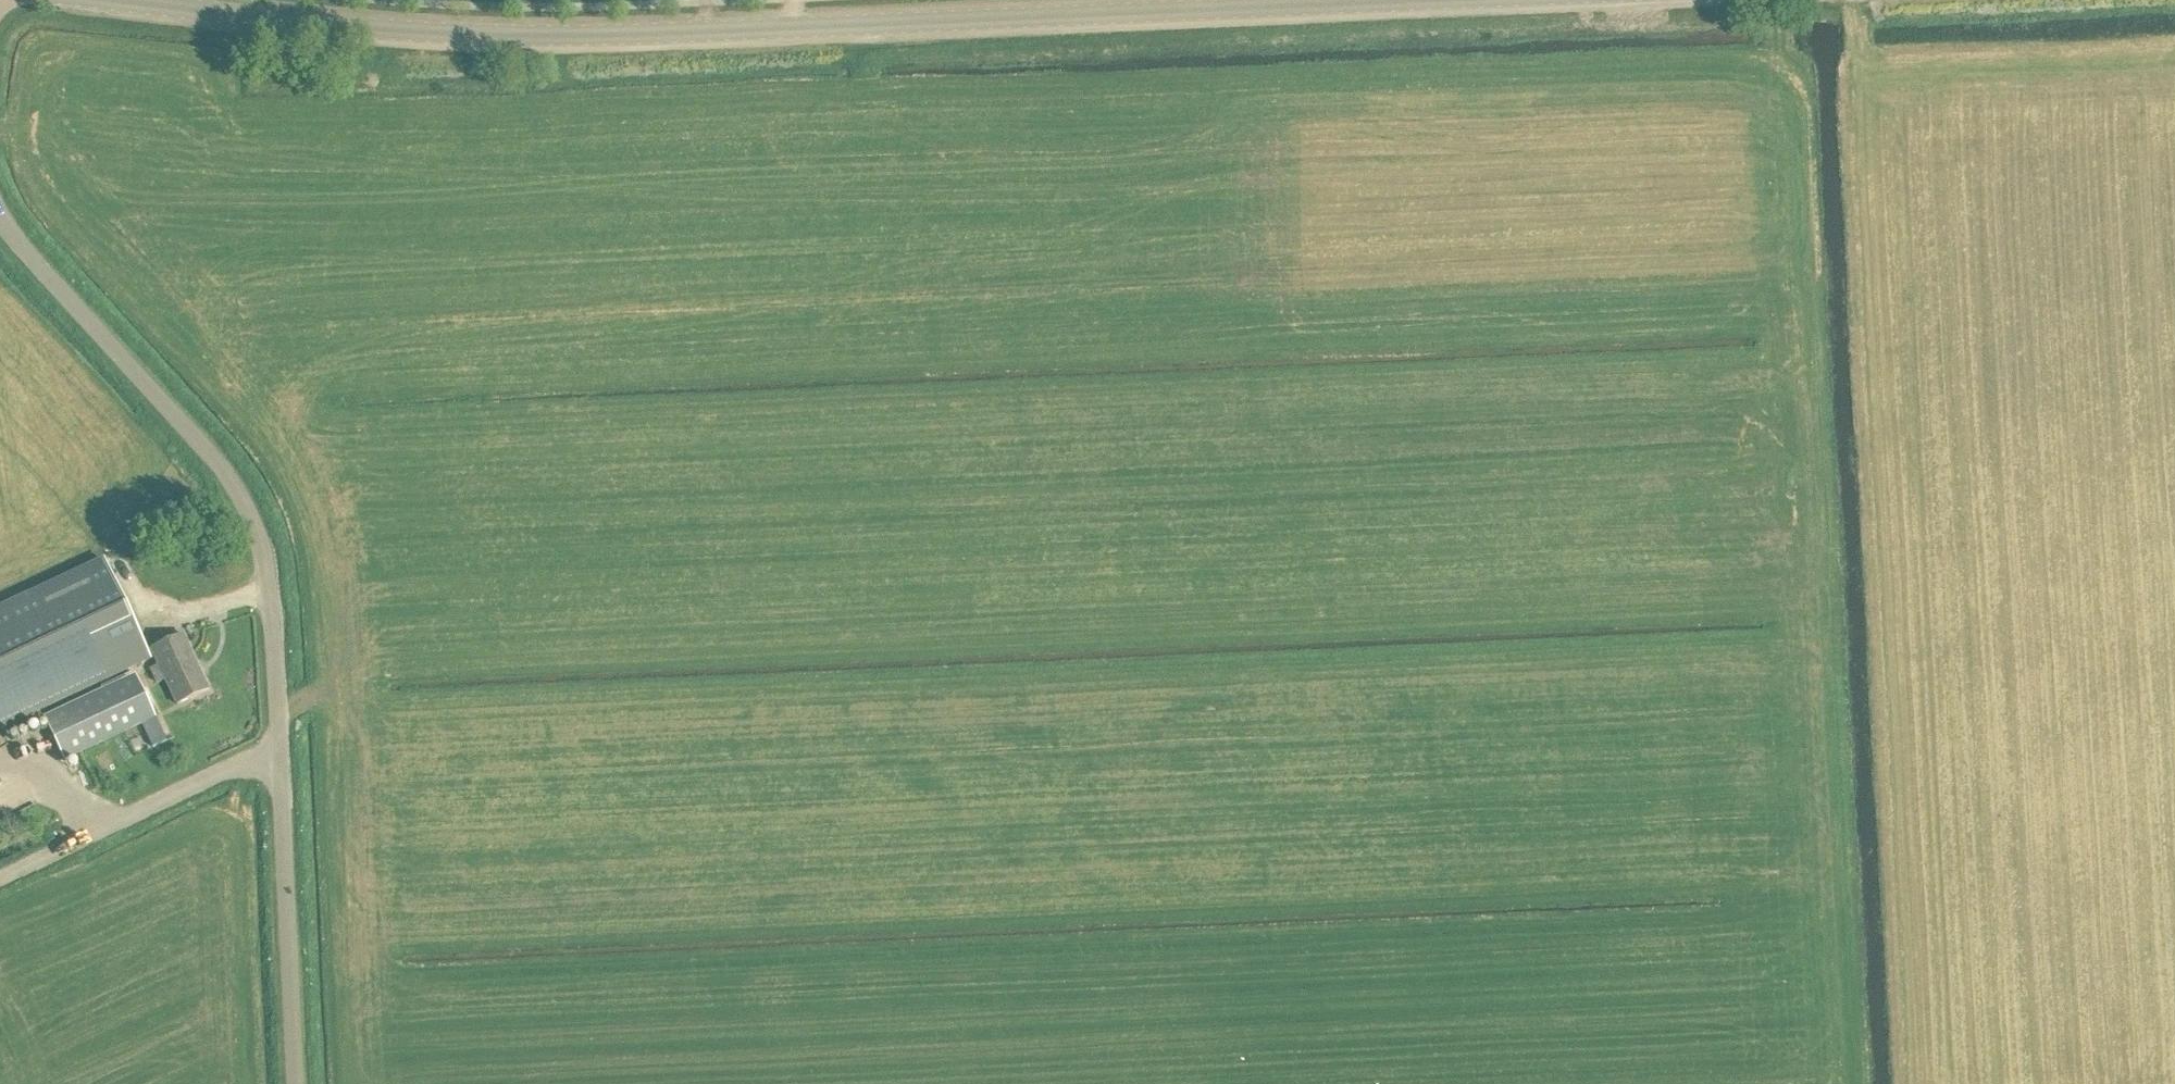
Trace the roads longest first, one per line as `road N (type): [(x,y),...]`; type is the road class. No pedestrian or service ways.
road 1 (tertiary): [(1510,0),(583,38),(356,27),(103,0)]
road 2 (unclassified): [(294,1083),(273,618),(257,537),(236,490),(196,438),(0,219)]

